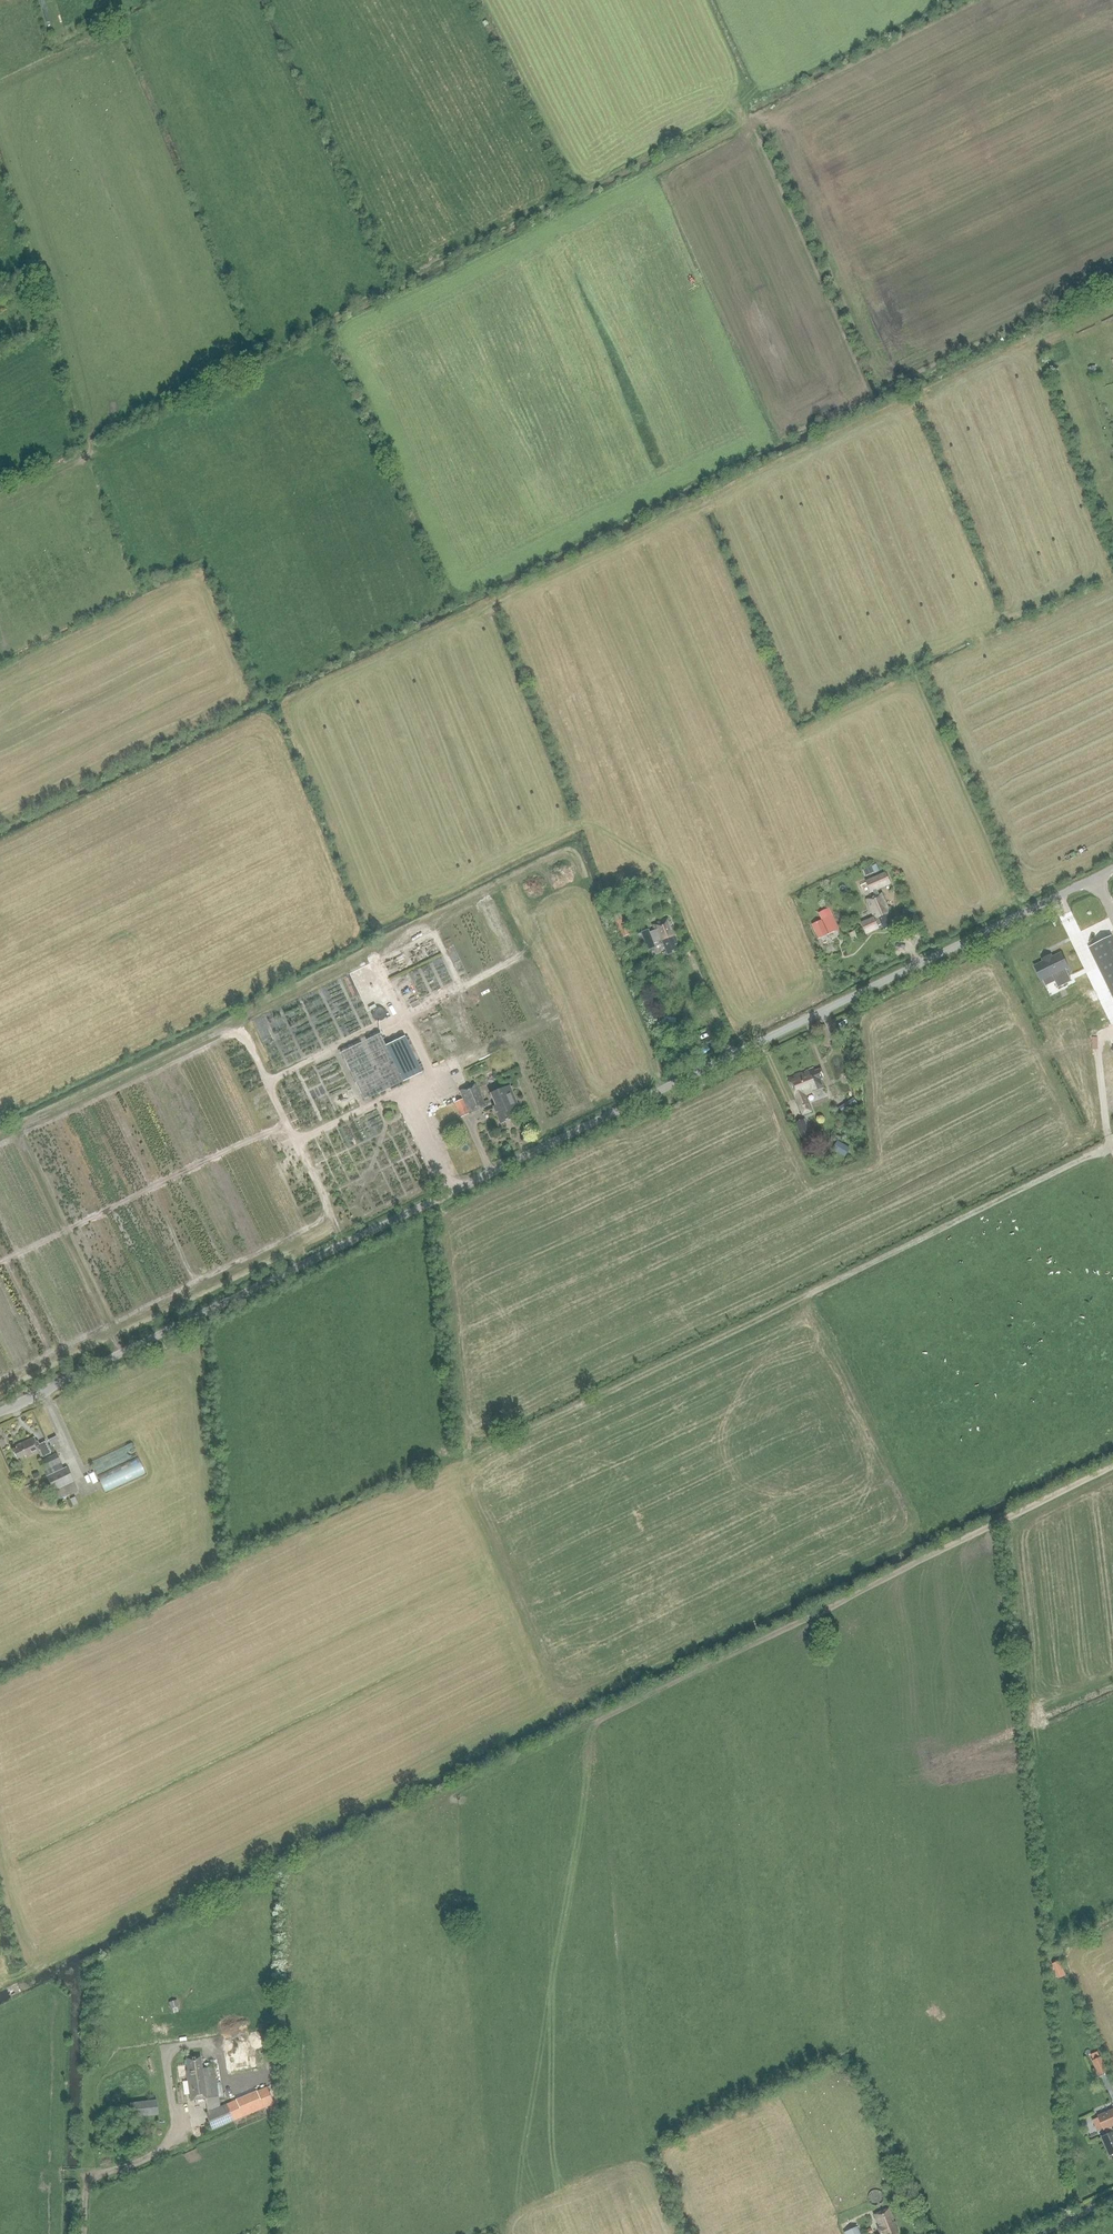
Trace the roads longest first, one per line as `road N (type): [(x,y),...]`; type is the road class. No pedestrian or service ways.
road 1 (unclassified): [(0,1412),(1112,868)]

